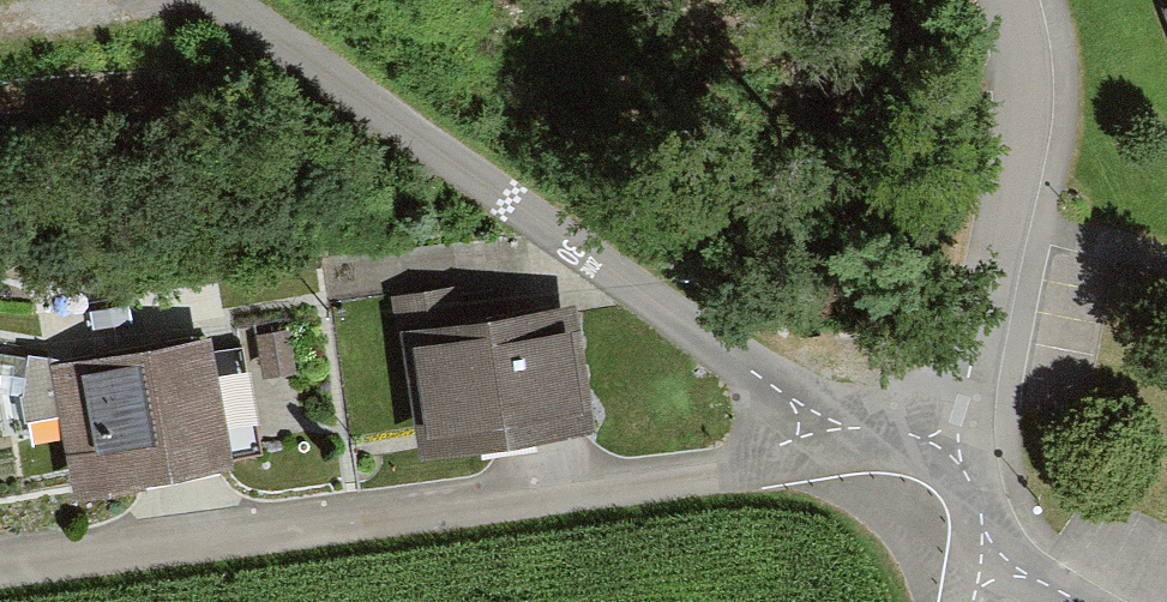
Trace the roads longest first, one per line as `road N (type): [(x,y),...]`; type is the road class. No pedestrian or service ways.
road 1 (residential): [(0,565),(724,469),(852,434)]
road 2 (residential): [(1007,0),(1020,59),(1019,134),(958,444)]
road 3 (residential): [(852,434),(508,204)]
road 4 (unclassified): [(508,204),(219,0)]

